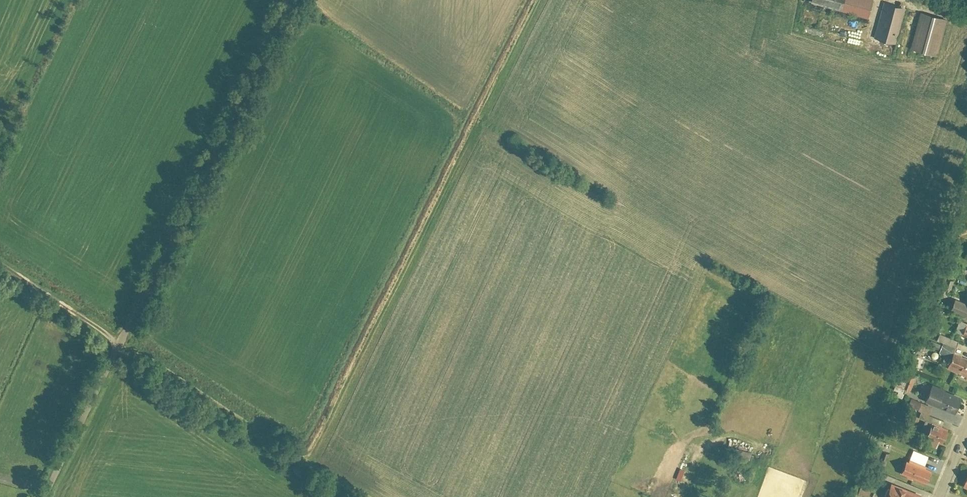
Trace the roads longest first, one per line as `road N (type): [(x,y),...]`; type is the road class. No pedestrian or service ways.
road 1 (residential): [(47,491),(290,0)]
road 2 (track): [(0,248),(127,327)]

